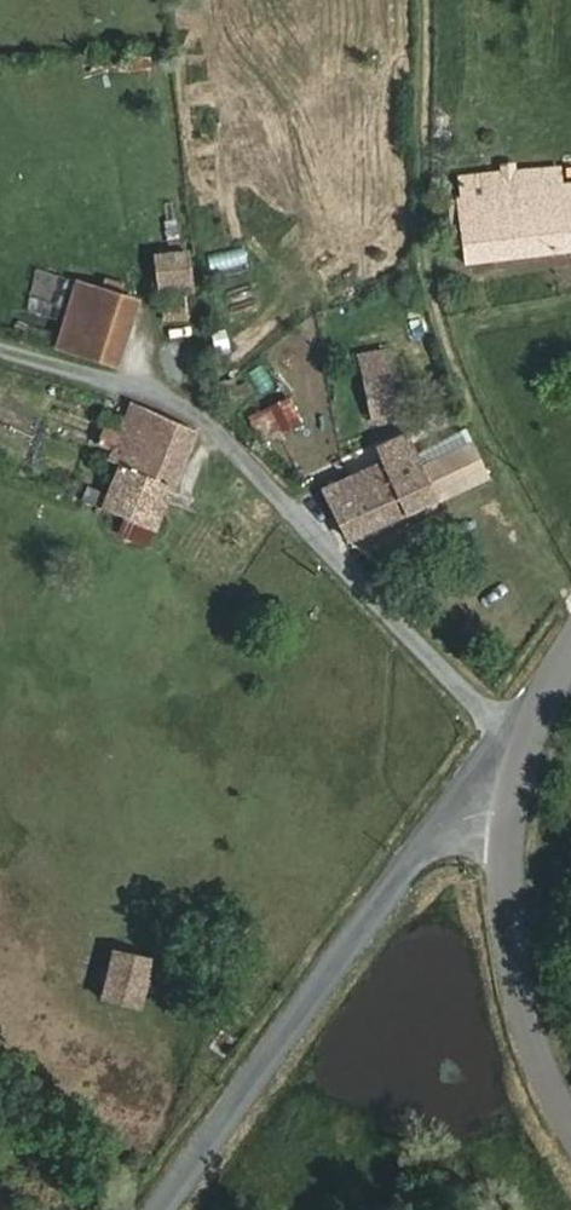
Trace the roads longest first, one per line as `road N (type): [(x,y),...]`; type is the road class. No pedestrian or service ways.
road 1 (unclassified): [(0,352),(133,388),(213,425),(316,542),(518,743)]
road 2 (unclassified): [(518,743),(438,829),(168,1209)]
road 3 (tertiary): [(570,1126),(525,1015),(507,882),(518,743)]

